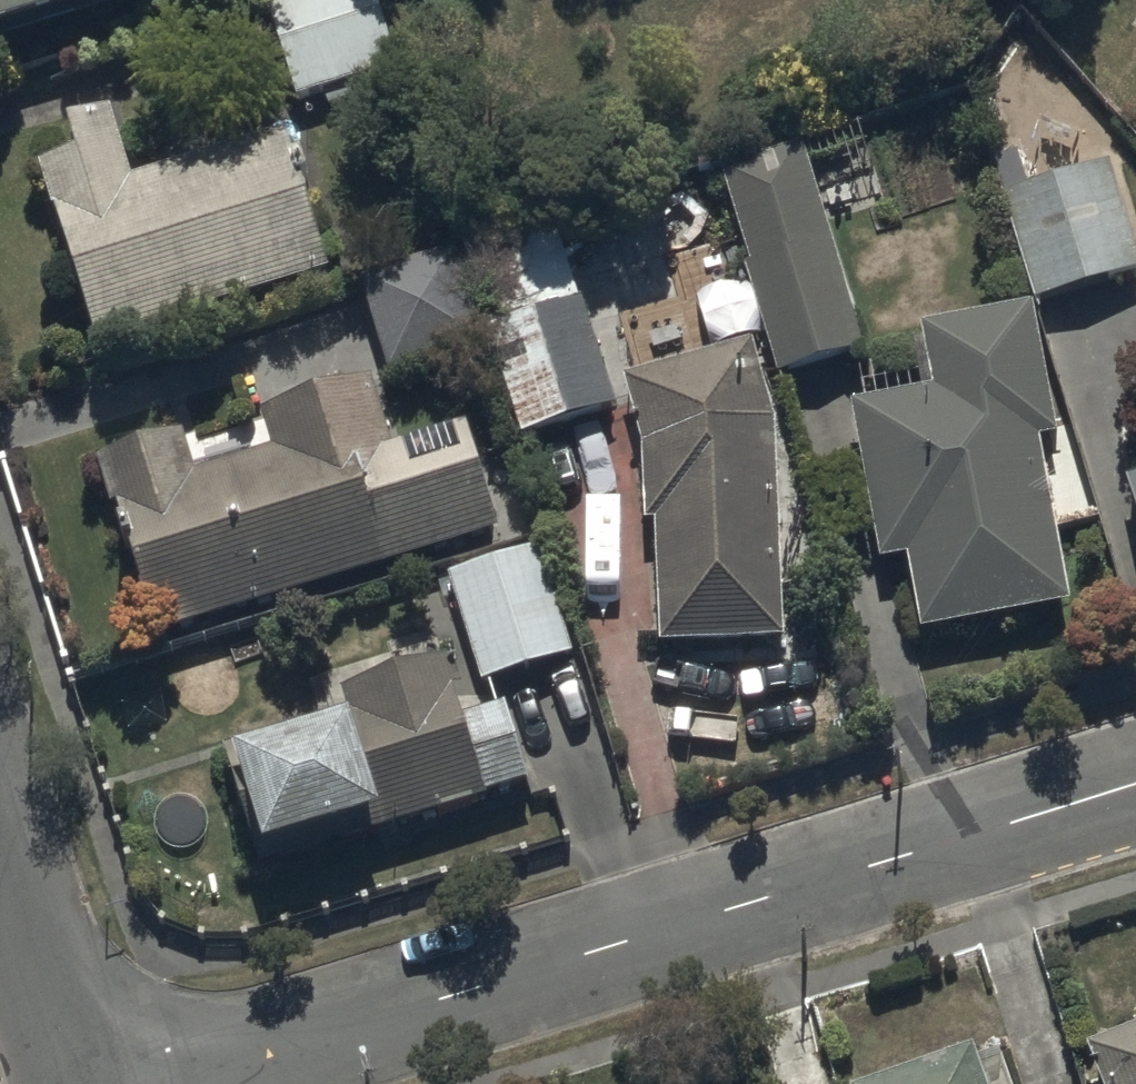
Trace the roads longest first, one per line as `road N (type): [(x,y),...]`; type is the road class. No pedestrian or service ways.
road 1 (residential): [(165,1083),(1135,786)]
road 2 (residential): [(0,836),(76,1083)]

